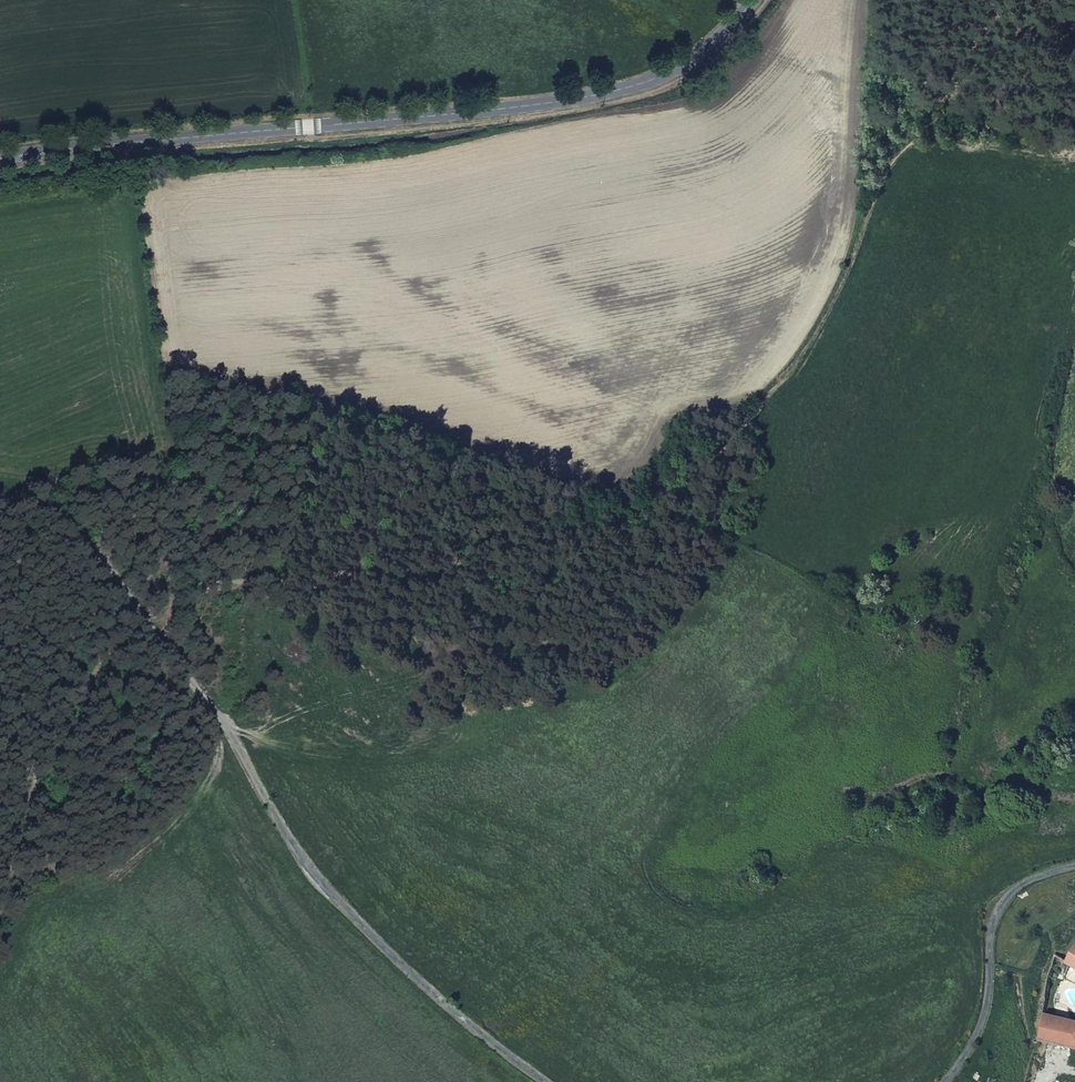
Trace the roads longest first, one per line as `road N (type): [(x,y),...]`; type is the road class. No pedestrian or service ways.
road 1 (unclassified): [(545,1081),(455,1011),(320,880),(223,722),(89,549),(56,522),(0,499)]
road 2 (unclassified): [(753,0),(675,69),(609,92),(0,159)]
road 3 (unclassified): [(946,1081),(983,1021),(993,926),(1004,905),(1017,889),(1074,868)]
road 4 (track): [(0,835),(83,690),(147,619)]

